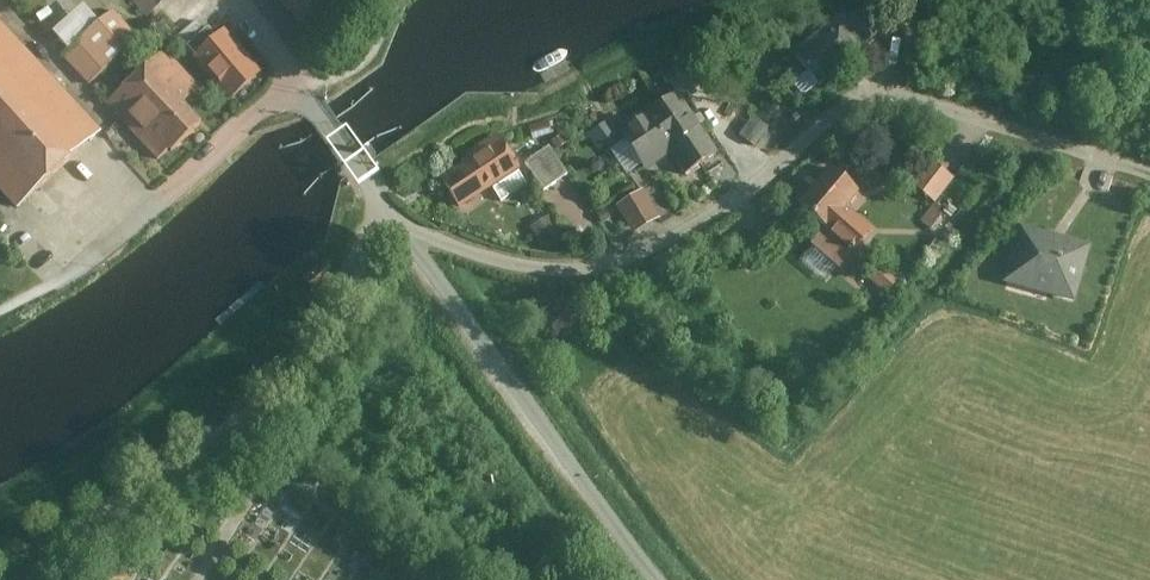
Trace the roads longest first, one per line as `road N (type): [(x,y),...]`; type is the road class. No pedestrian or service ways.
road 1 (residential): [(405,235),(555,272),(615,263),(732,205),(852,103),(889,95),(1149,177)]
road 2 (residential): [(654,579),(405,235)]
road 3 (residential): [(405,235),(241,0)]

